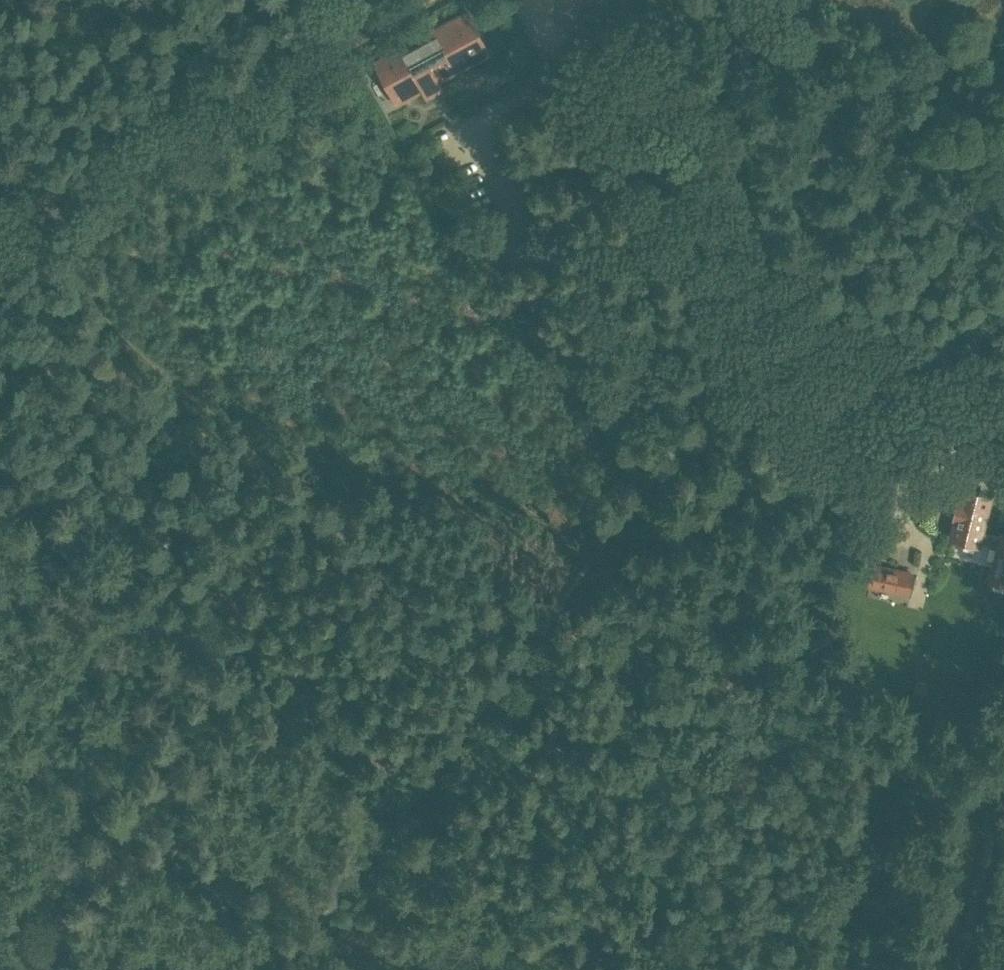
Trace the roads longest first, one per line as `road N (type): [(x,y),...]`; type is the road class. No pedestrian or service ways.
road 1 (track): [(418,0),(0,218)]
road 2 (track): [(0,144),(94,295),(292,471)]
road 3 (unclassified): [(1003,435),(819,385),(793,368),(726,257)]

